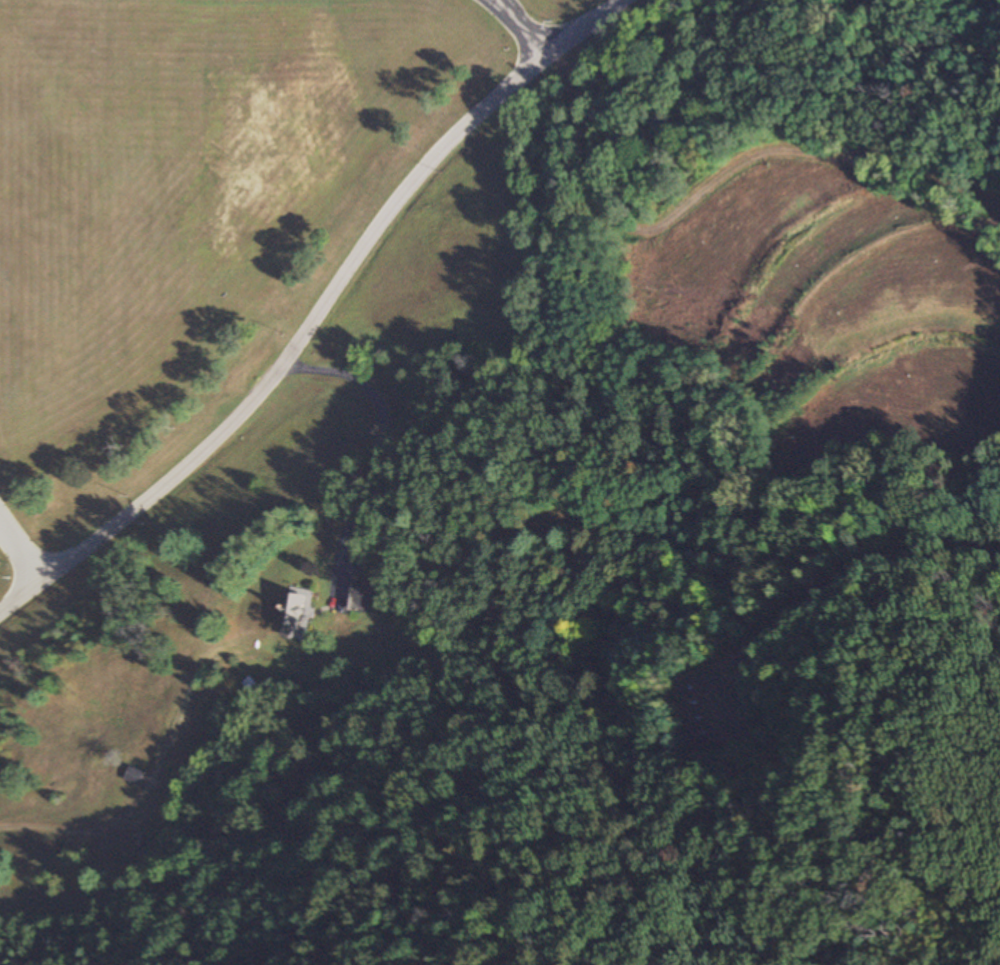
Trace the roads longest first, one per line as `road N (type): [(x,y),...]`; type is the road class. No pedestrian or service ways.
road 1 (tertiary): [(0,613),(142,504),(240,415),(430,160),(620,0)]

